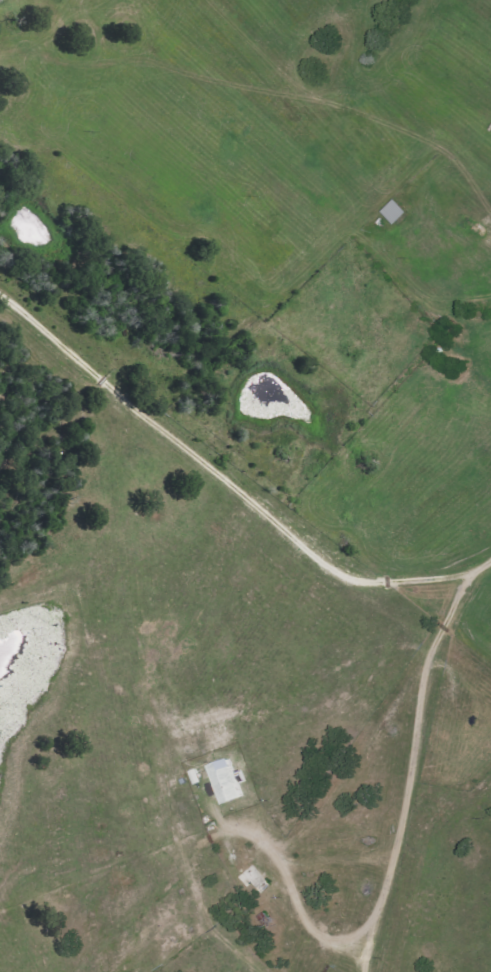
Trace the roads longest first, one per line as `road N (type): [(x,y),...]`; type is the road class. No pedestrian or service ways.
road 1 (residential): [(476,577),(376,579),(332,568),(0,291)]
road 2 (residential): [(58,971),(200,839),(231,828),(266,845),(297,909),(318,931),(372,938)]
road 3 (residential): [(365,971),(430,657),(476,577)]

